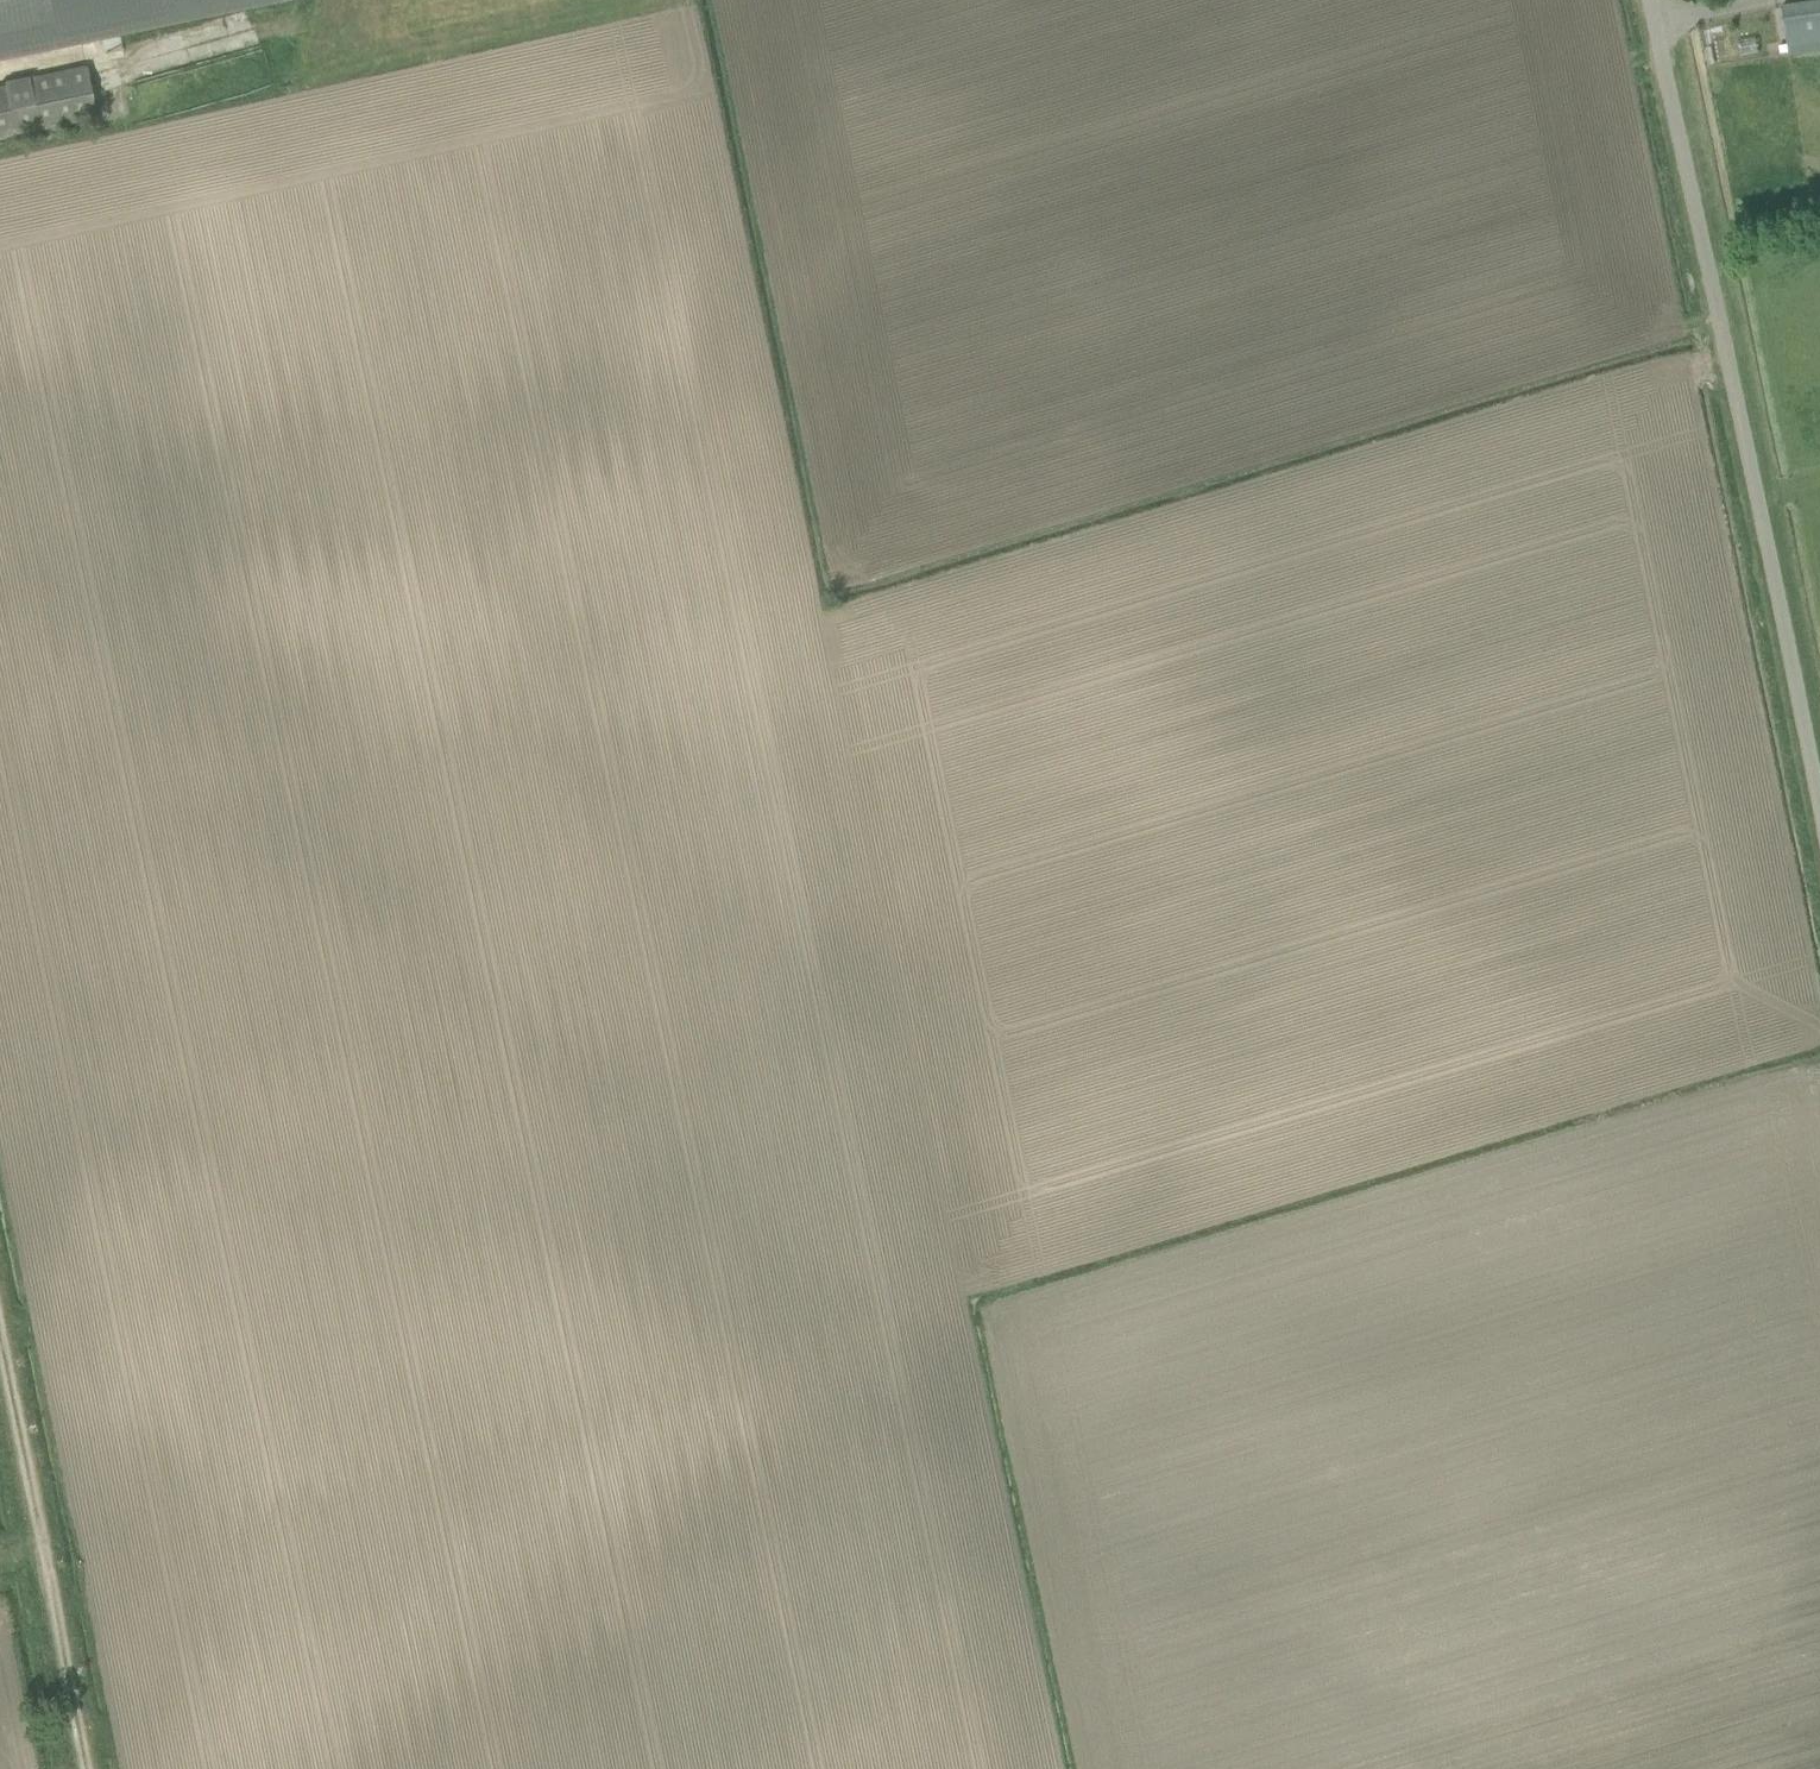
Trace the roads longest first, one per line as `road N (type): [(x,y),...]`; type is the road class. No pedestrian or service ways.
road 1 (unclassified): [(1819,799),(1648,0)]
road 2 (track): [(0,1356),(84,1768)]

